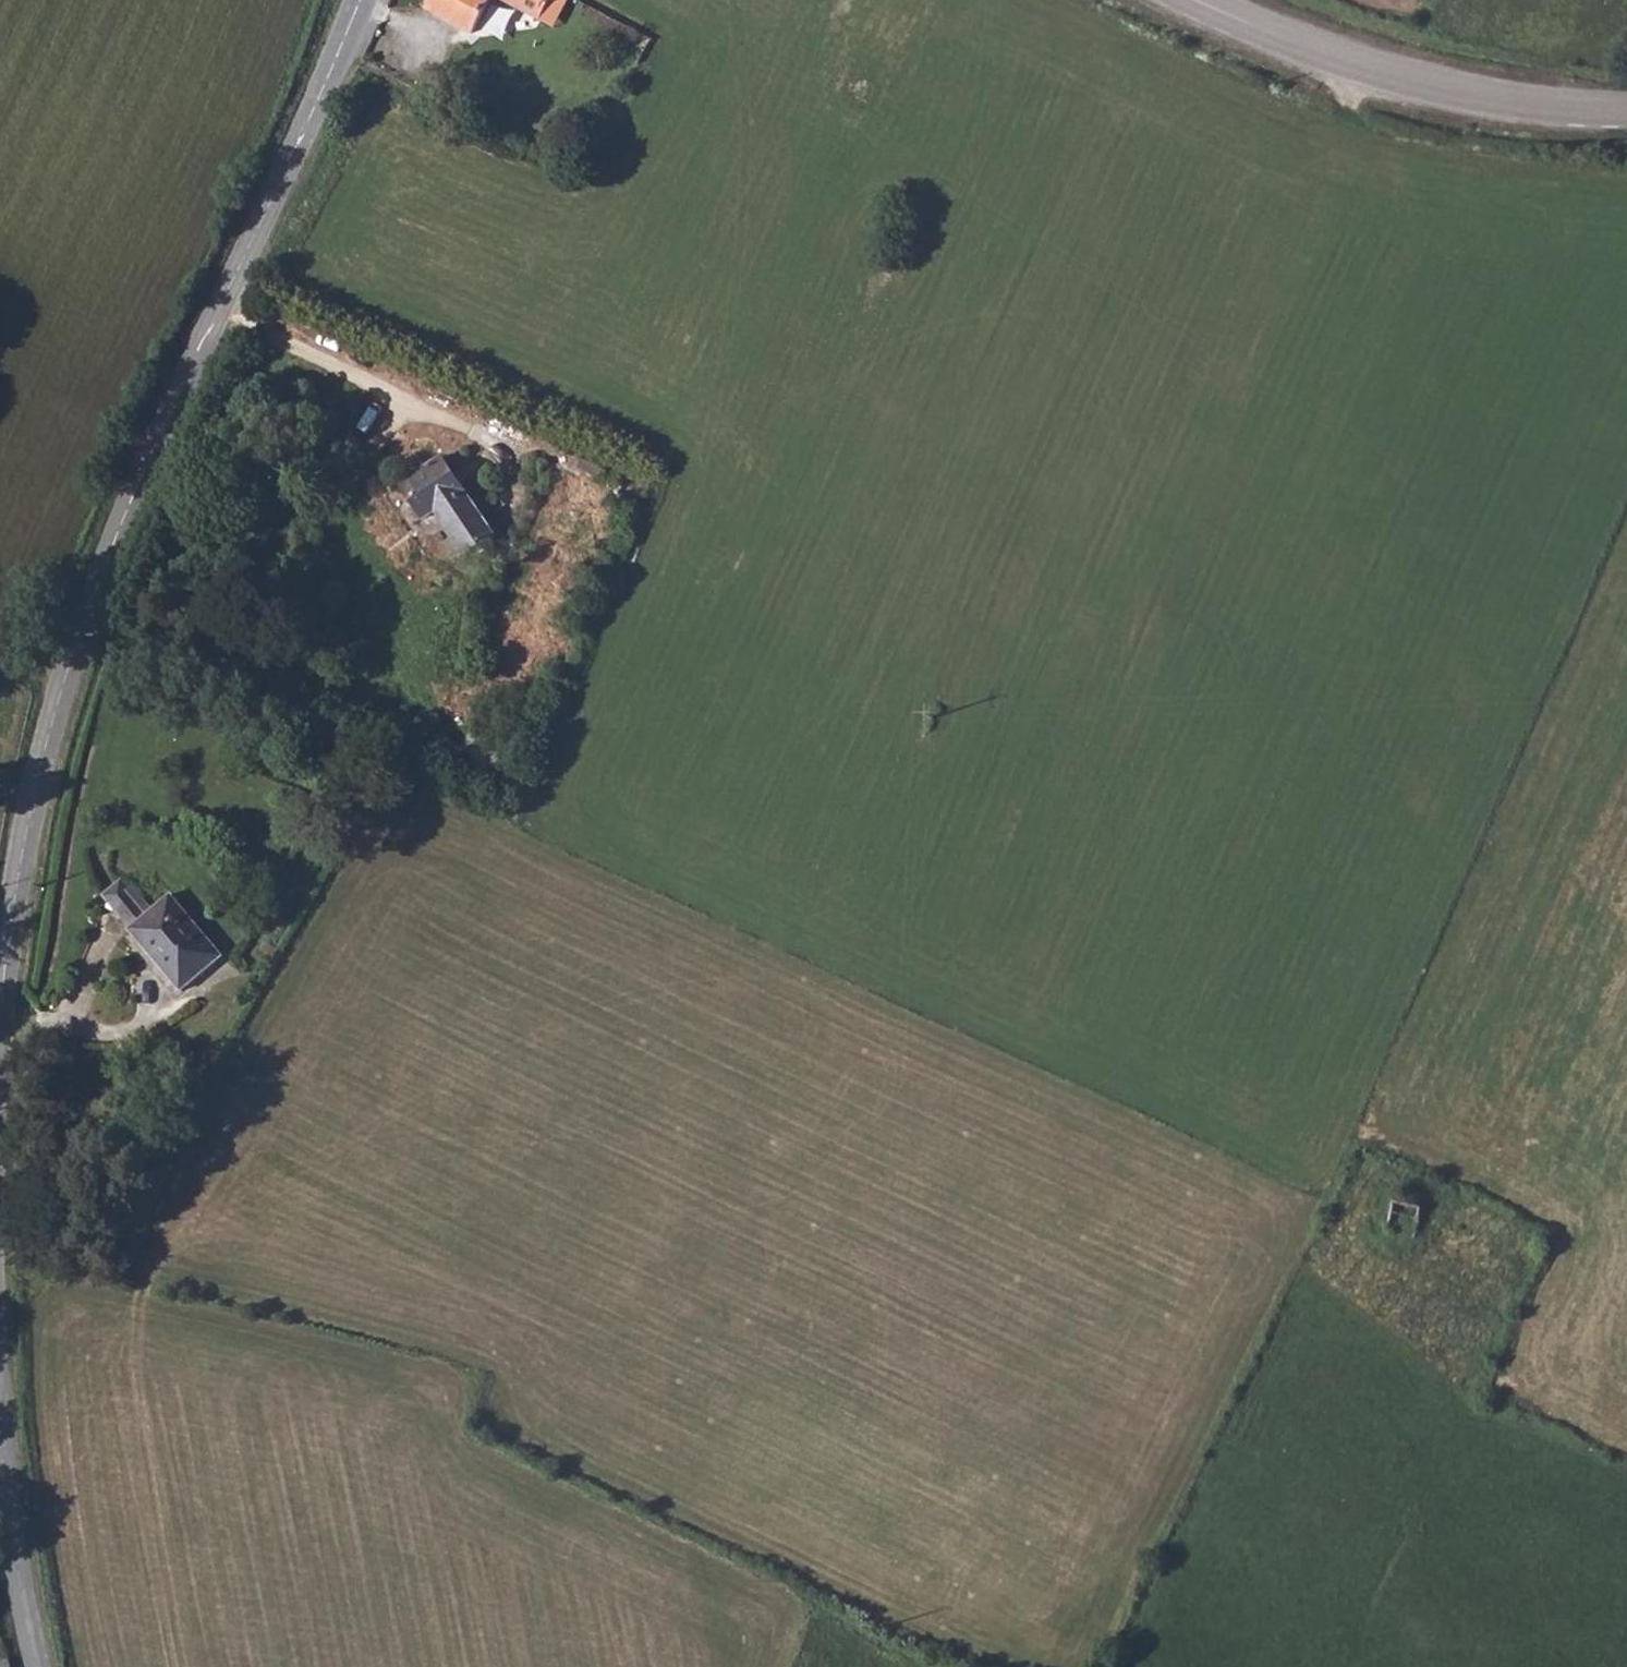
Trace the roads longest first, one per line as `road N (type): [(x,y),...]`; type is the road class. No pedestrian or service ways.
road 1 (tertiary): [(0,1056),(27,831),(121,525),(361,0)]
road 2 (secondary): [(1626,111),(1505,102),(1393,77),(1267,35),(1199,0)]
road 3 (tertiary): [(38,1666),(0,1416)]

